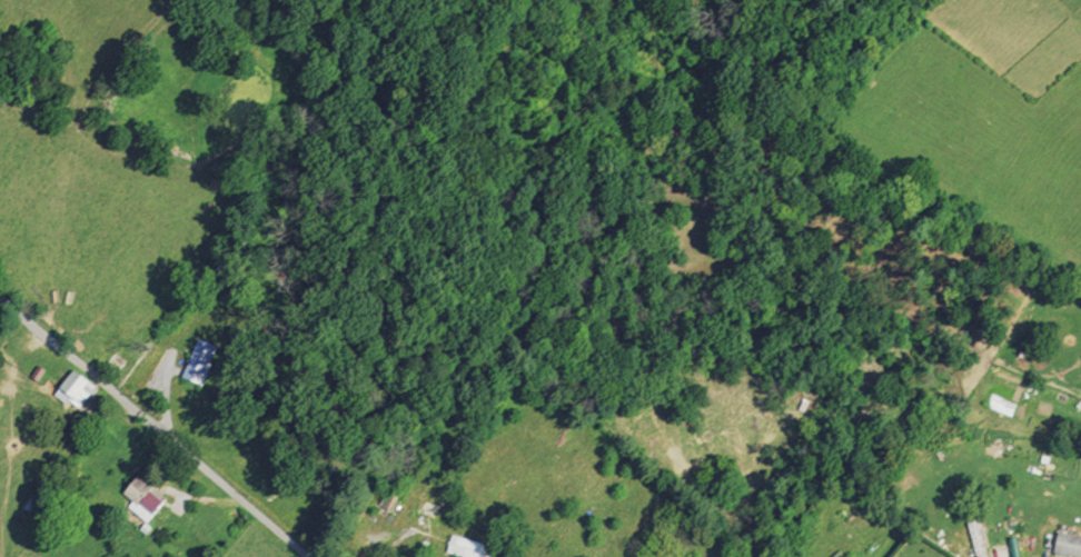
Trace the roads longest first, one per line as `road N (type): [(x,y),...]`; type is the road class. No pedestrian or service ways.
road 1 (residential): [(308,556),(0,296)]

